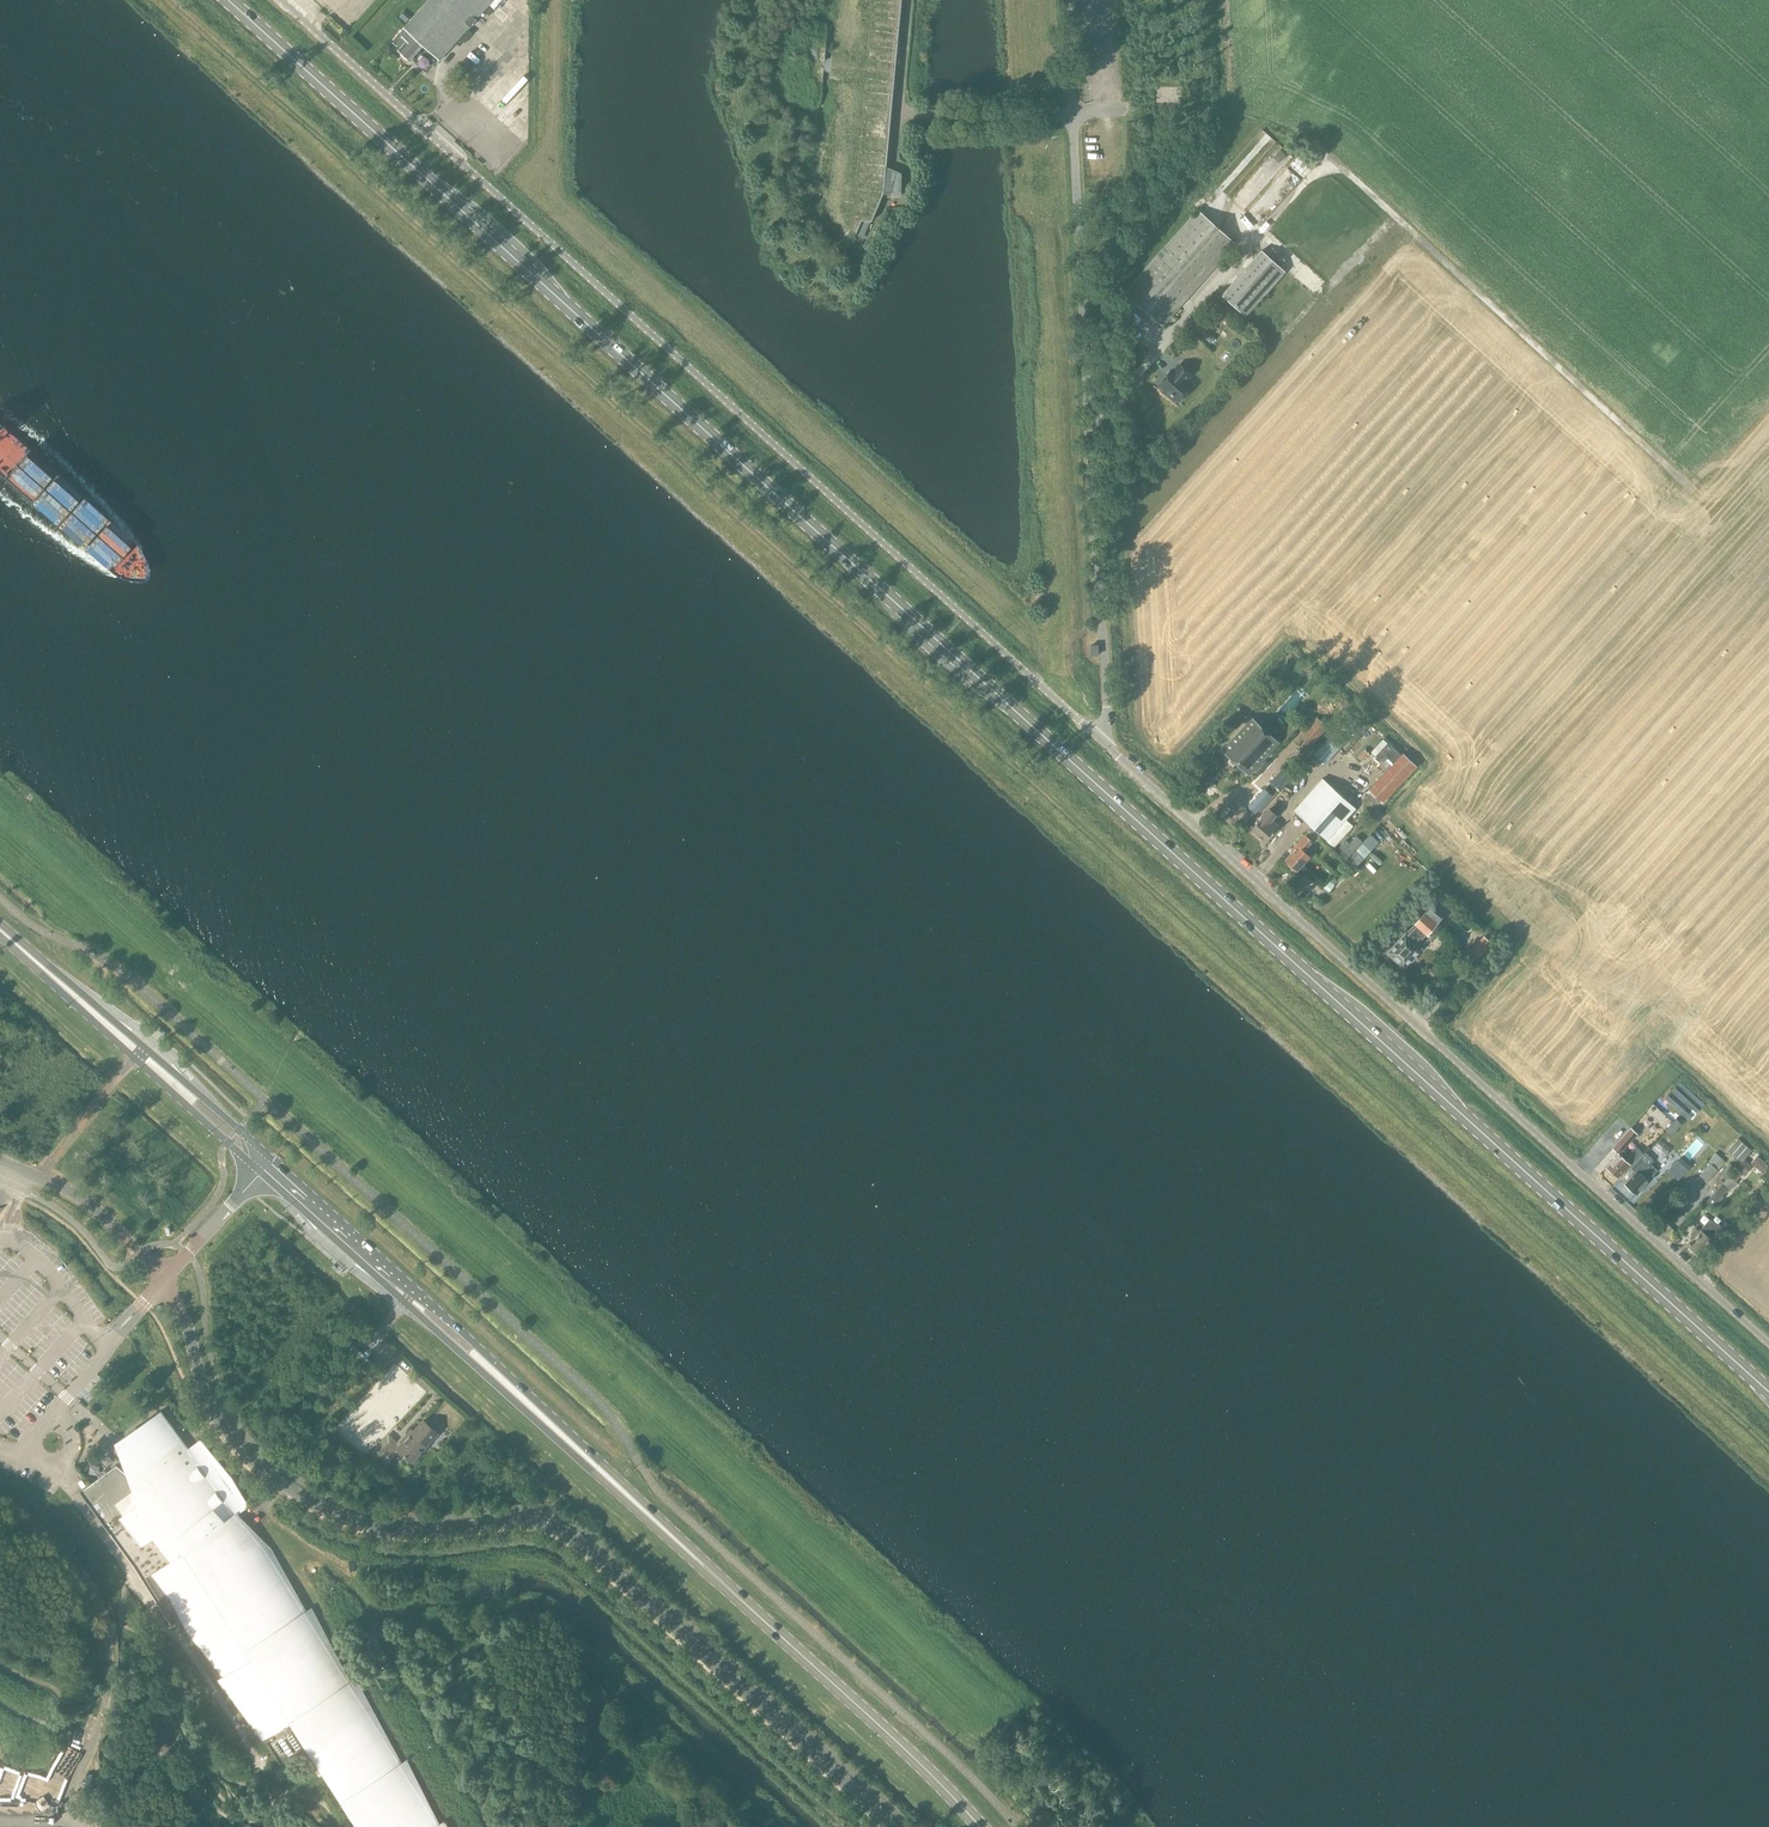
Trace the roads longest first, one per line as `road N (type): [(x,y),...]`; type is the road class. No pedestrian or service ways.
road 1 (track): [(163,0),(1768,1453)]
road 2 (primary): [(1768,1392),(228,0)]
road 3 (unclassified): [(1101,741),(283,0)]
road 4 (unclassified): [(890,1826),(570,1535),(524,1521),(385,1529),(327,1510),(267,1473),(210,1406),(164,1280)]
road 5 (primary): [(981,1826),(268,1167)]
road 6 (unclassified): [(1768,1343),(1101,741)]
road 7 (unclassified): [(1101,741),(1106,708),(1068,0)]
road 8 (primary): [(268,1167),(0,930)]
road 9 (track): [(789,1826),(559,1612),(541,1606)]
road 10 (track): [(7,1240),(21,1189),(141,1053)]
road 11 (unclassified): [(164,1280),(98,1211),(17,1167)]
road 12 (unclassified): [(164,1280),(268,1167)]

